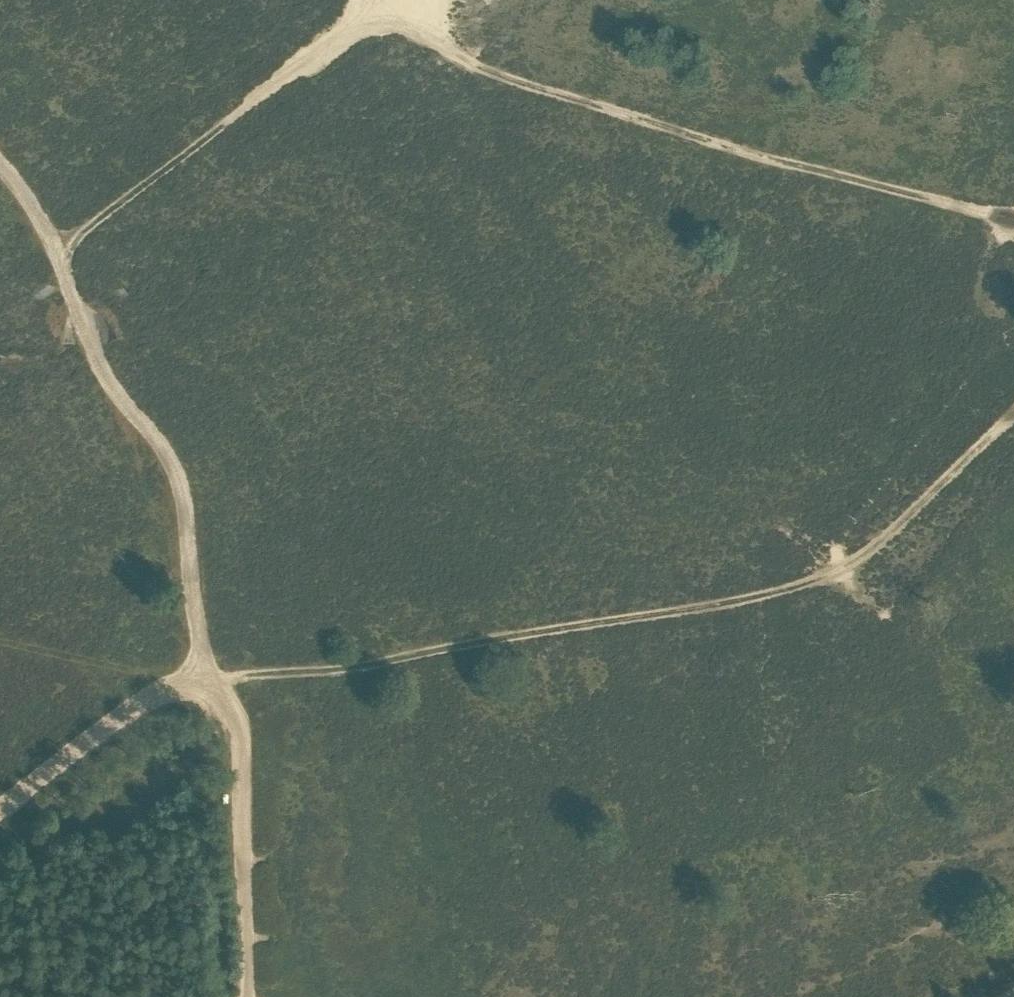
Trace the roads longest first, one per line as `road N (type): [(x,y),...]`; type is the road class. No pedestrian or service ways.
road 1 (track): [(1013,410),(893,531),(846,568),(803,583),(386,660),(241,673),(212,690)]
road 2 (track): [(387,0),(410,29),(495,73),(688,135),(1013,215)]
road 3 (track): [(0,164),(49,236),(118,394),(177,469),(200,660),(212,690)]
road 4 (track): [(0,812),(162,693),(212,690),(240,731),(245,996)]
road 5 (track): [(380,0),(78,236),(66,280)]

